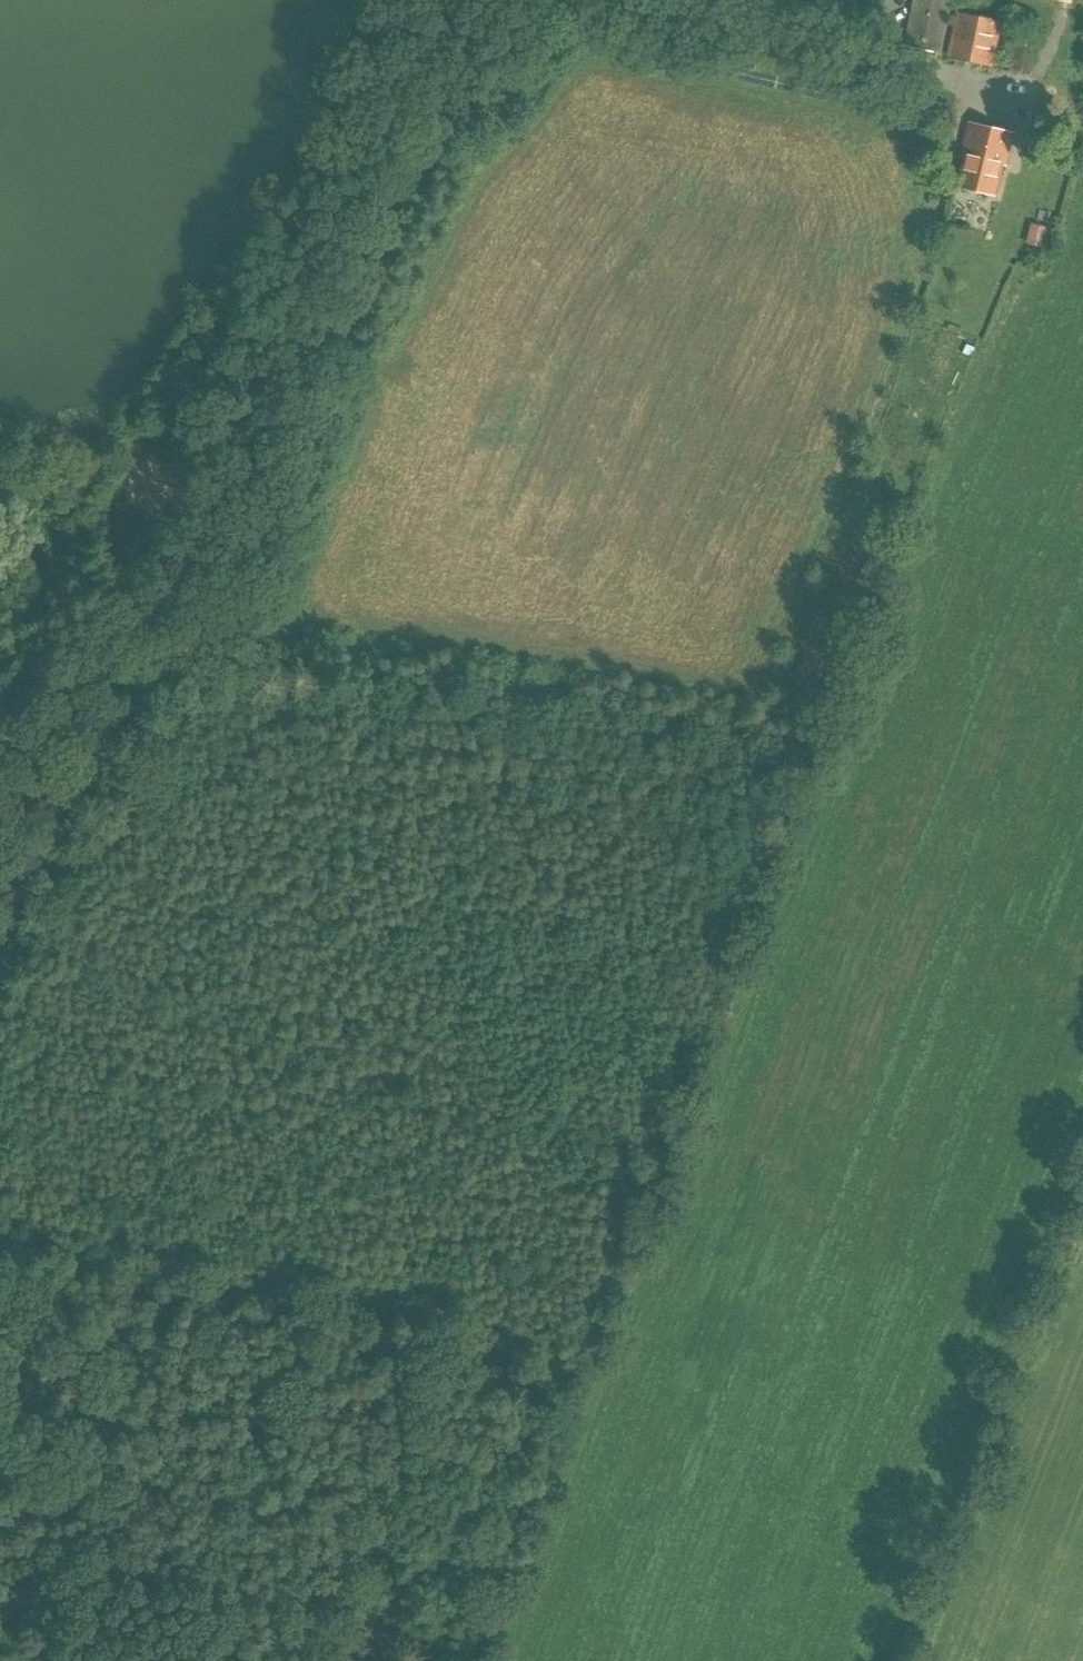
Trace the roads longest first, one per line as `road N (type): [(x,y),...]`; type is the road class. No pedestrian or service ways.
road 1 (unclassified): [(0,895),(164,586),(500,0)]

